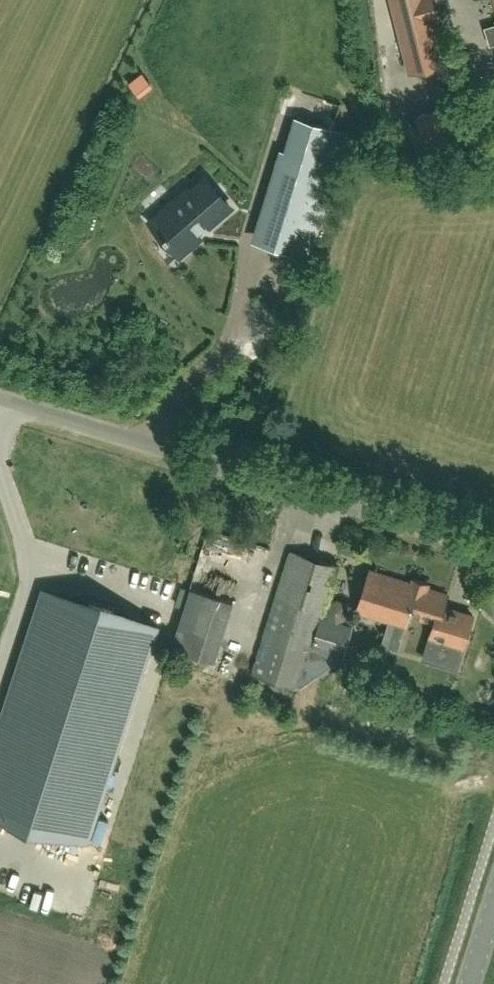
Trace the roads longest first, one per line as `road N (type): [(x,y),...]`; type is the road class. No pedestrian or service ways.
road 1 (unclassified): [(493,550),(0,399)]

